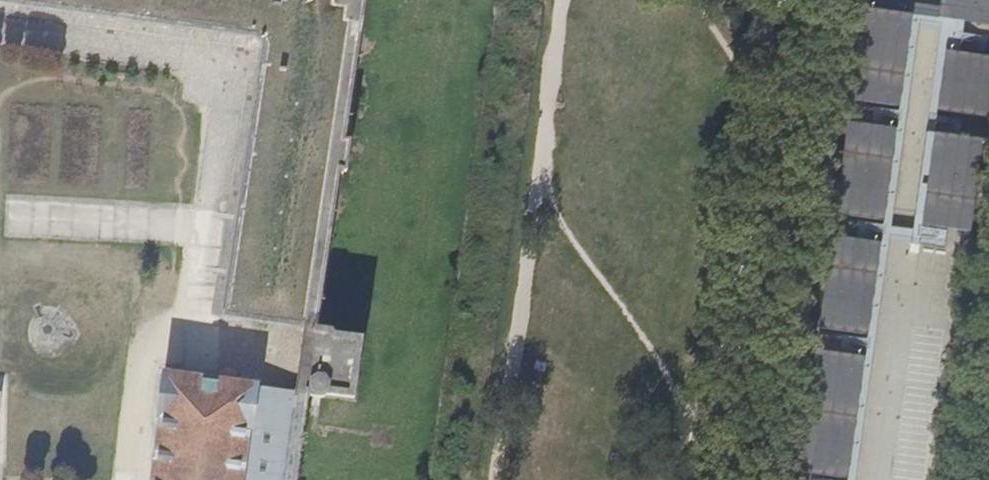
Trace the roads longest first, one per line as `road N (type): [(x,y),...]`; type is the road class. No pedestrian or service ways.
road 1 (tertiary): [(798,0),(727,479)]

